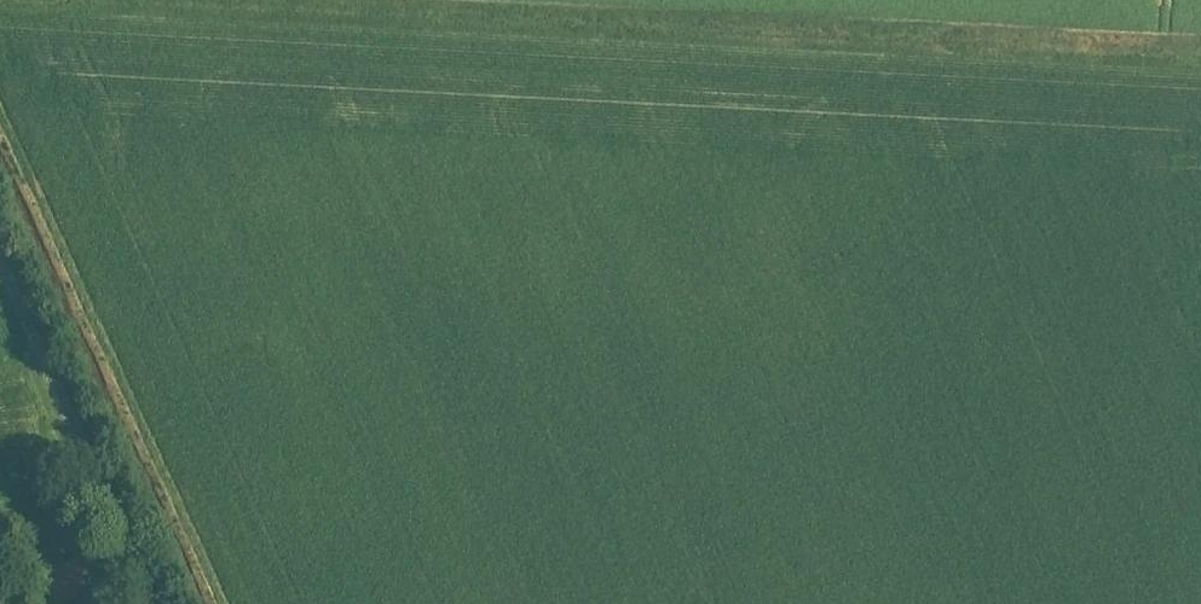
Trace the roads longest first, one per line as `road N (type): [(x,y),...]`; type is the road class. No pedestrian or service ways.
road 1 (track): [(157,603),(0,263)]

